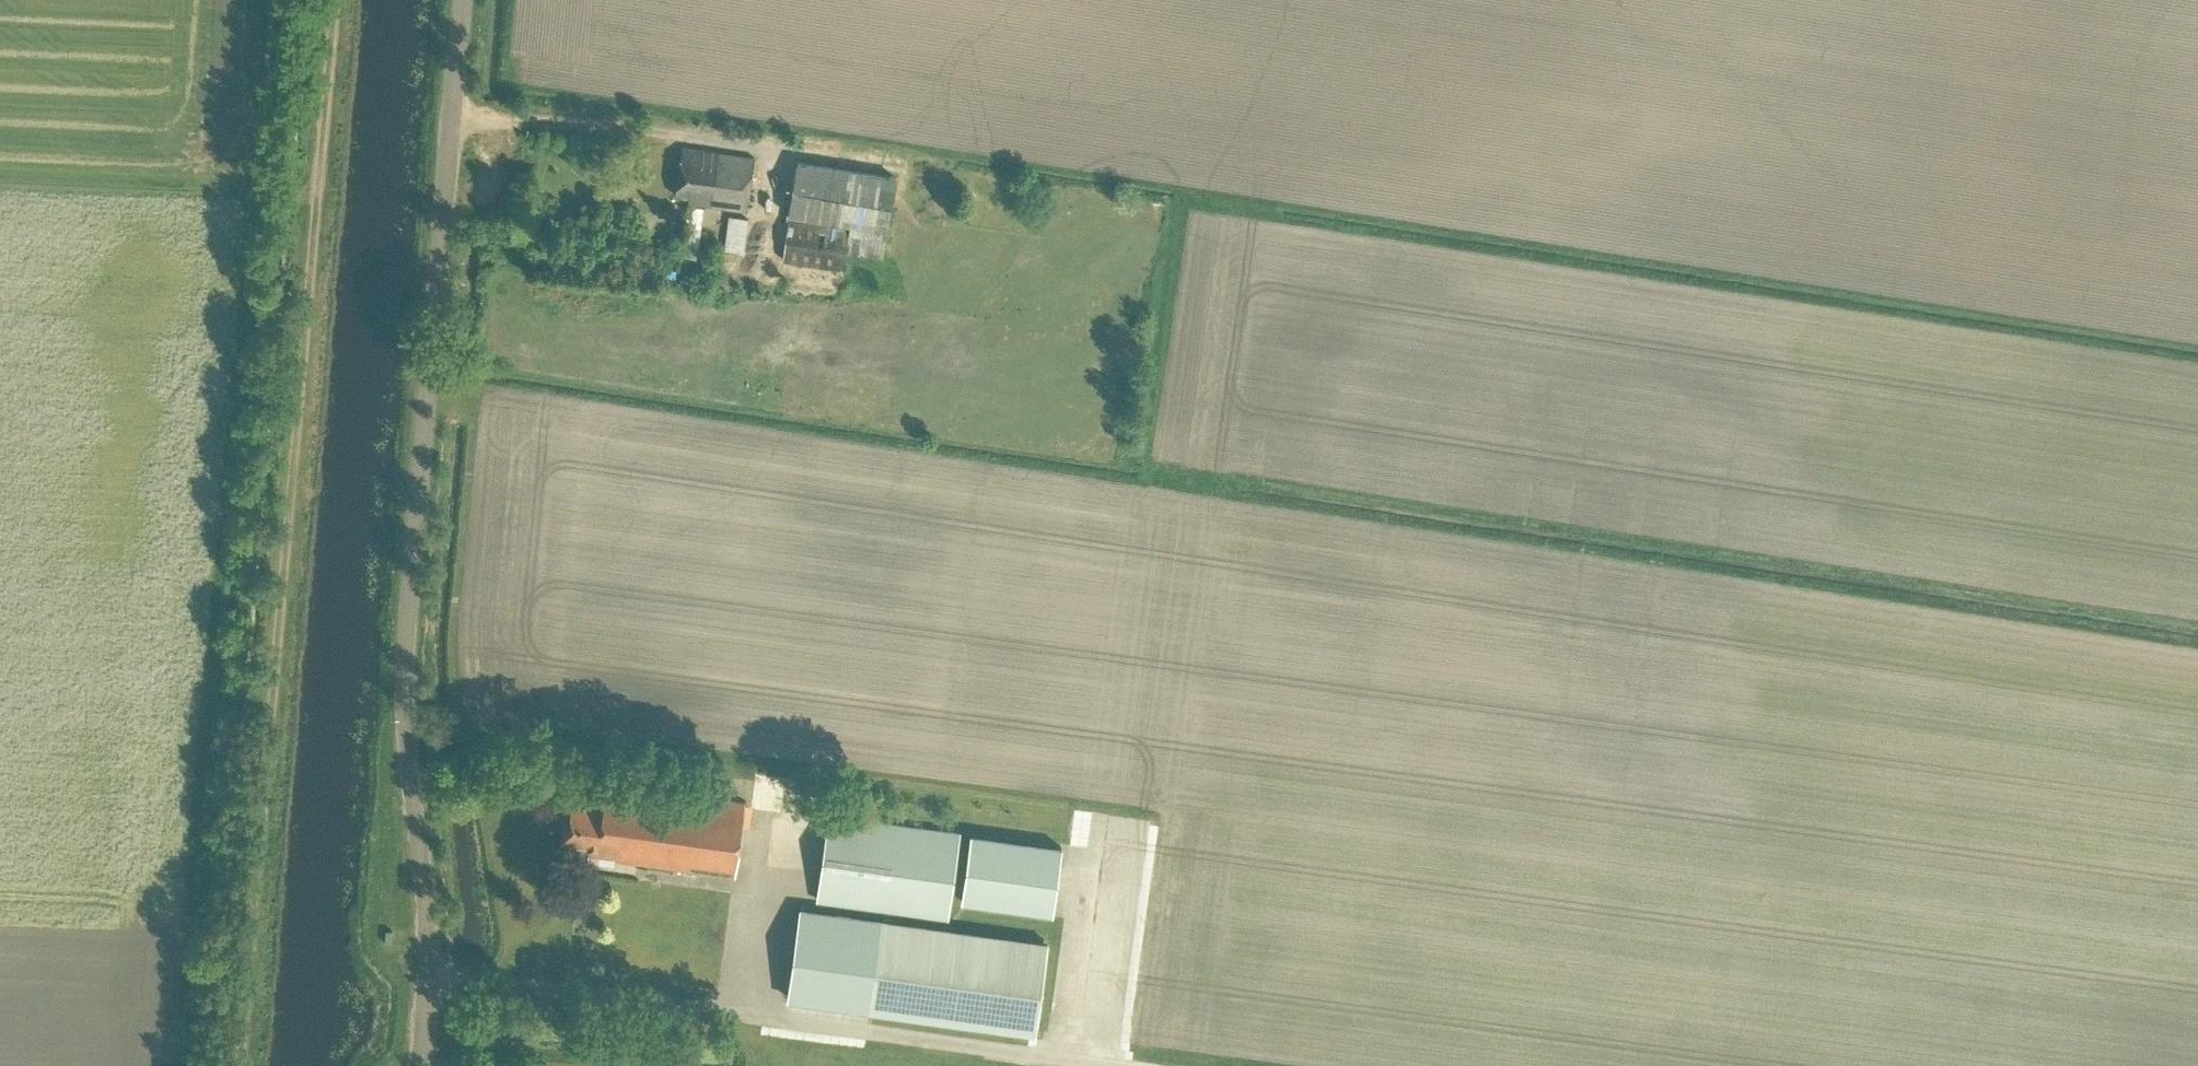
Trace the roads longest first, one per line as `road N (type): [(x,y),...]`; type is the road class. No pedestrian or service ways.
road 1 (track): [(335,0),(241,1065)]
road 2 (unclassified): [(416,1065),(428,948),(405,687),(461,0)]

